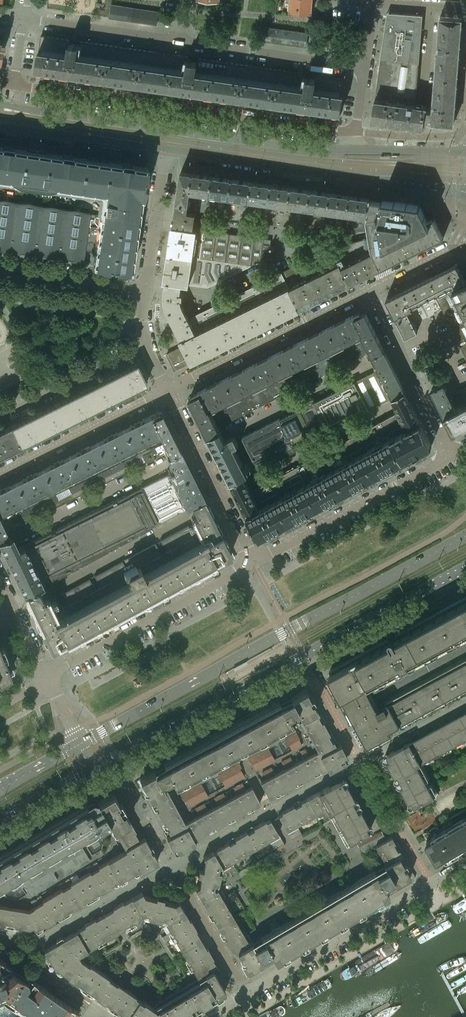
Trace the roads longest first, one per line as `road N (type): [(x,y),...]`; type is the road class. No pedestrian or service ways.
road 1 (secondary): [(465,536),(80,743)]
road 2 (secondary): [(92,769),(465,571)]
road 3 (secondary): [(357,149),(294,148),(0,104)]
road 4 (residential): [(355,132),(14,84)]
road 5 (residential): [(200,1016),(465,862)]
road 6 (secondary): [(165,151),(465,190)]
road 7 (residential): [(253,562),(45,676)]
road 8 (residential): [(13,609),(219,496)]
road 9 (residential): [(219,496),(420,391)]
road 10 (residential): [(197,449),(398,347)]
road 11 (residential): [(167,391),(369,291)]
road 12 (residential): [(450,455),(253,562)]
road 13 (residential): [(0,547),(197,449)]
road 14 (residential): [(364,67),(178,41)]
road 15 (residential): [(0,474),(167,391)]
road 16 (residential): [(145,289),(209,292),(293,253),(298,242)]
road 17 (secondary): [(0,127),(165,151)]
road 18 (residential): [(0,416),(145,345)]
road 19 (residential): [(178,41),(24,19)]
road 20 (residential): [(145,289),(0,267)]
road 21 (residential): [(298,242),(281,232),(156,216)]
road 22 (residential): [(420,391),(454,373),(432,330),(398,347)]

